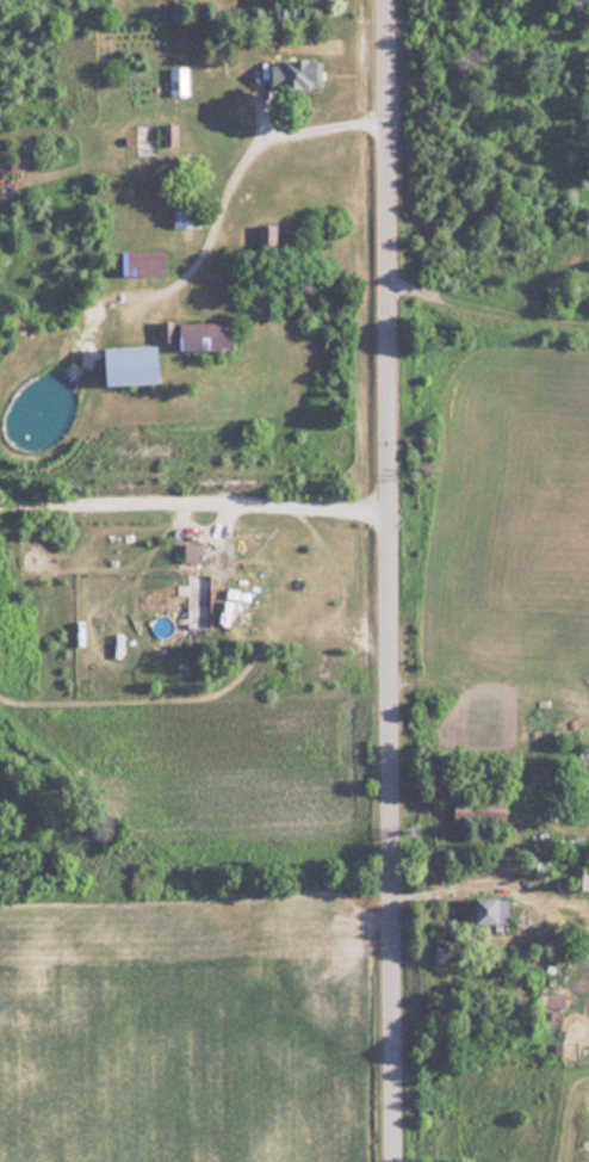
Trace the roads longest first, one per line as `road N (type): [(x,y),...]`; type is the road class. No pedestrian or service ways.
road 1 (residential): [(399,1161),(385,0)]

